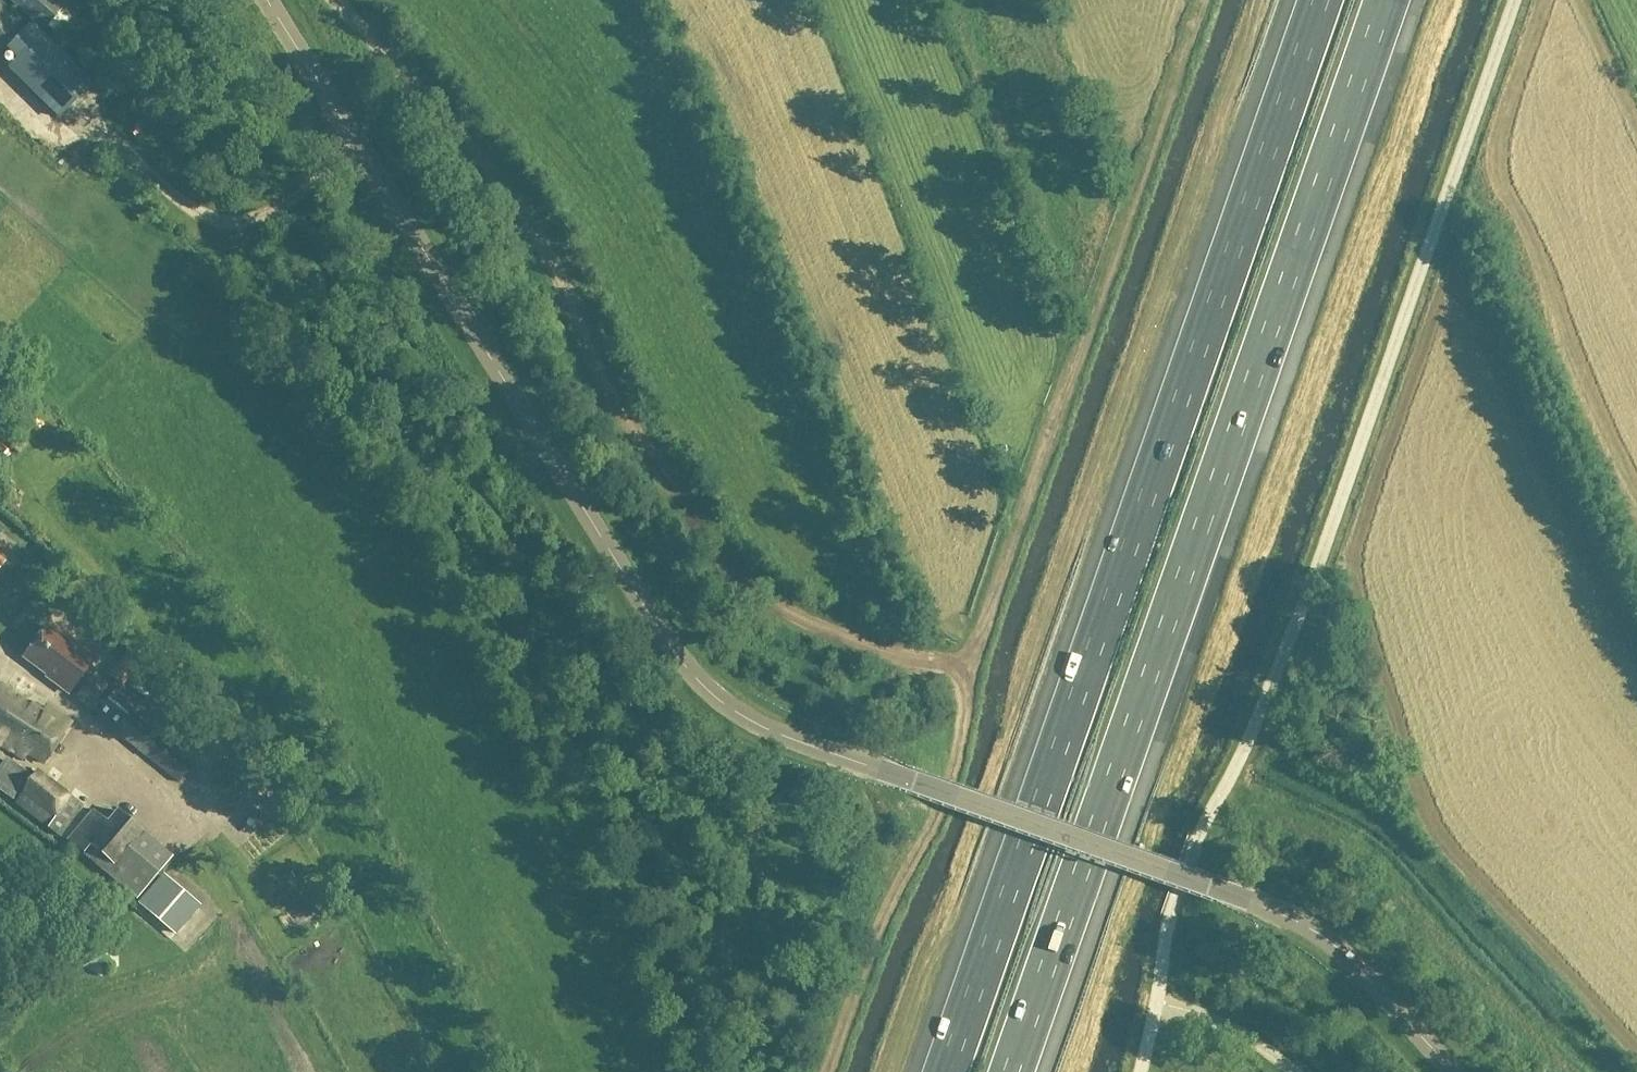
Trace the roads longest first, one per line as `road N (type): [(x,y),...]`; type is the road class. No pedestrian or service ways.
road 1 (unclassified): [(1453,1071),(1398,1009),(1302,929),(782,740),(713,701),(674,657),(267,0)]
road 2 (motorway): [(1323,0),(947,1071)]
road 3 (motorway): [(1013,1071),(1388,0)]
road 4 (track): [(953,664),(895,659),(795,624),(717,561),(636,454),(517,208),(330,0)]
road 5 (track): [(953,664),(973,651),(1201,0)]
road 6 (track): [(829,1071),(956,752),(953,664)]

